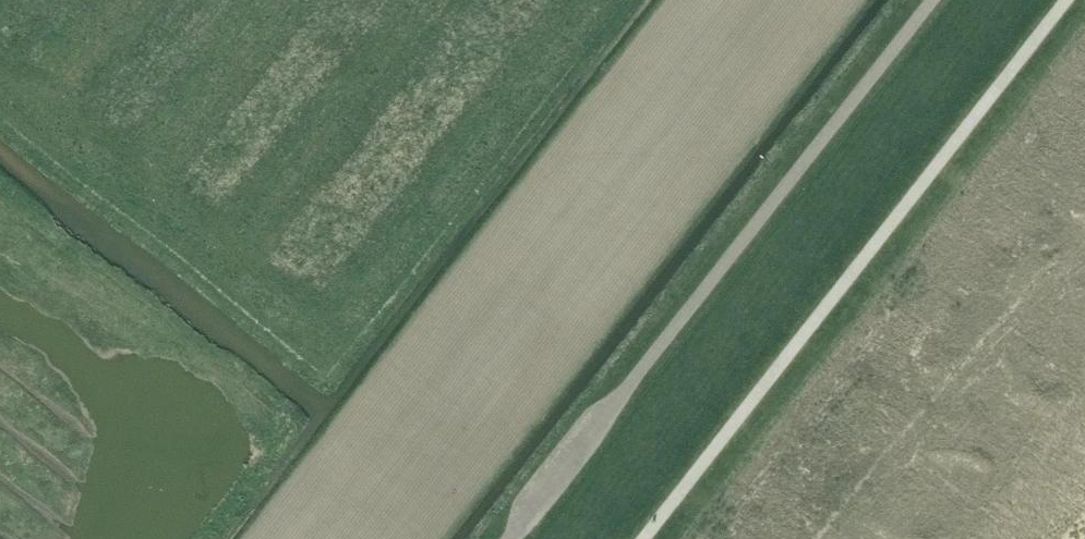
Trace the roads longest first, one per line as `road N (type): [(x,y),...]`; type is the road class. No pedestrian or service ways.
road 1 (unclassified): [(511,538),(937,0)]

